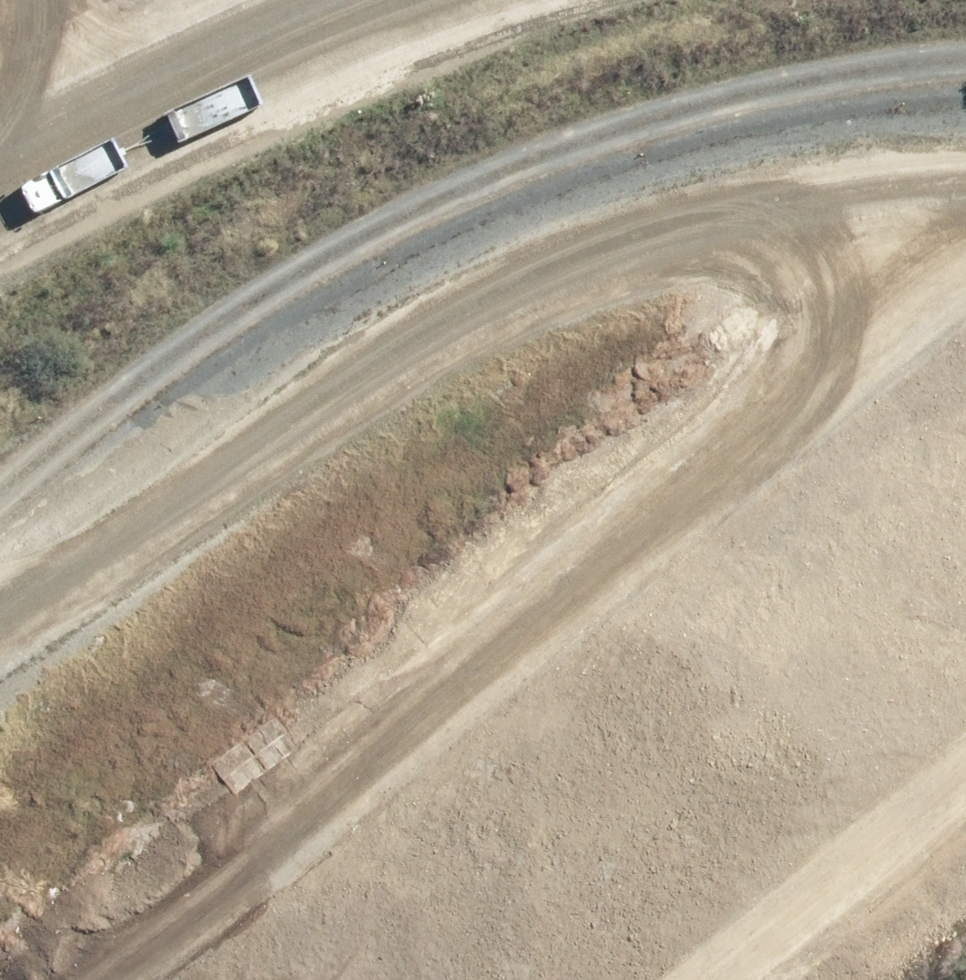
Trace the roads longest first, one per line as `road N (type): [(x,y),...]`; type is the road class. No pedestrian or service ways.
road 1 (track): [(0,641),(391,306),(741,136),(965,107)]
road 2 (track): [(112,979),(965,289)]
road 3 (track): [(748,979),(965,807)]
road 4 (unclassified): [(0,157),(186,0)]

